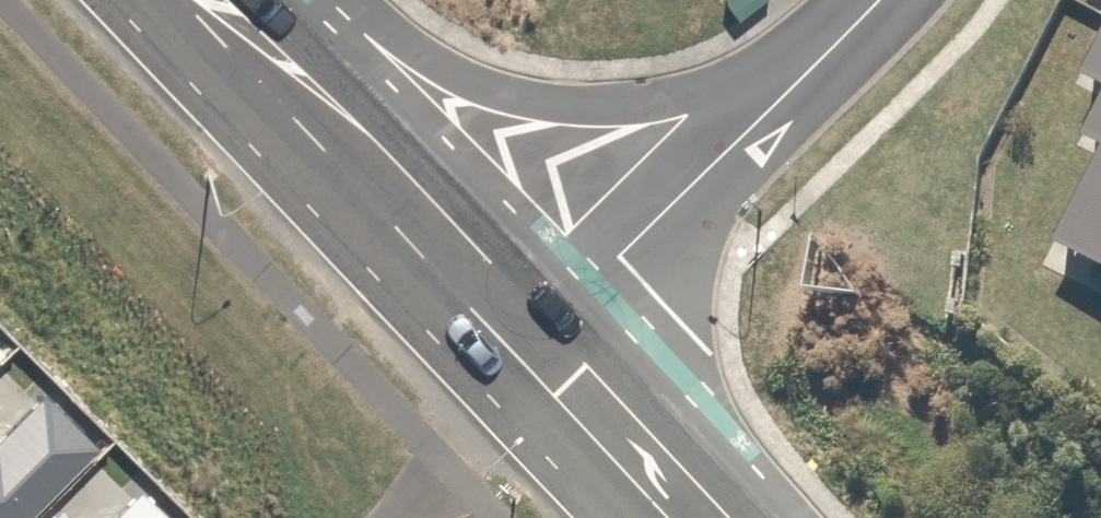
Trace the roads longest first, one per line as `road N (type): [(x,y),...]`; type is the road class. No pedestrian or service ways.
road 1 (secondary): [(296,0),(475,84),(550,100),(625,105),(798,82)]
road 2 (secondary): [(228,0),(551,327)]
road 3 (residential): [(798,82),(551,327)]
road 4 (secondary): [(551,327),(730,517)]

